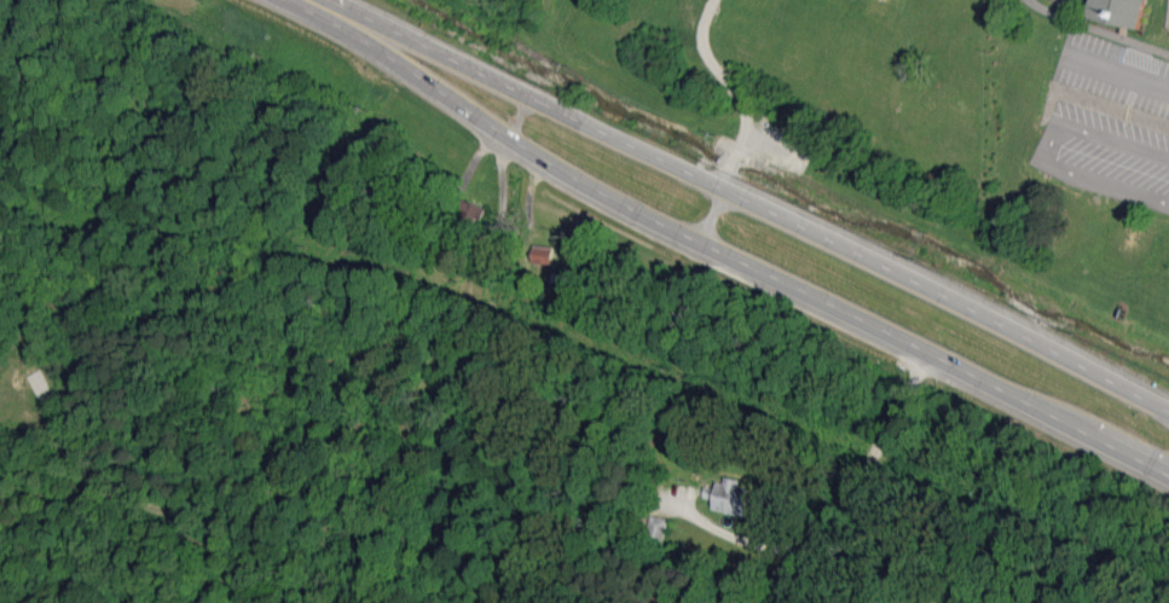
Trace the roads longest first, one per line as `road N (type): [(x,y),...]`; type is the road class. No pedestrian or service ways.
road 1 (primary): [(303,0),(615,199),(1168,479)]
road 2 (primary): [(1168,415),(800,222),(327,0)]

